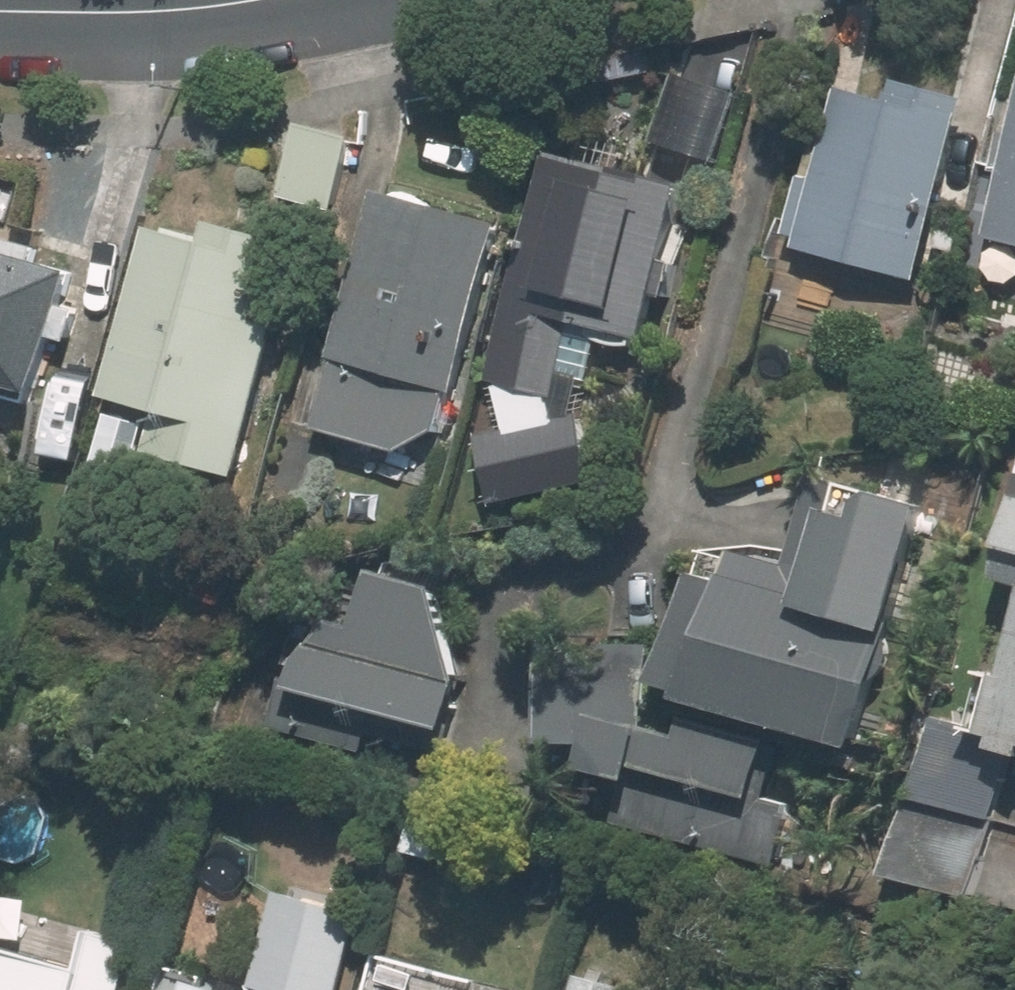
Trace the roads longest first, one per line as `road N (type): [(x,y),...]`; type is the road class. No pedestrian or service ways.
road 1 (residential): [(0,13),(270,0)]

